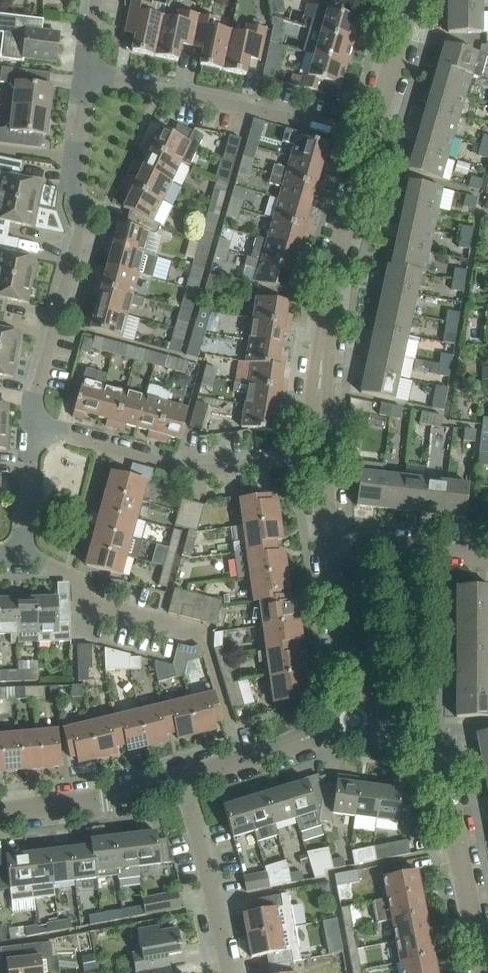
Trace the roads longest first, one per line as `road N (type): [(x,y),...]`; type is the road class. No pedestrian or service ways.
road 1 (residential): [(319,453),(337,256),(371,138)]
road 2 (residential): [(487,972),(442,775),(418,747),(354,722)]
road 3 (residential): [(319,453),(205,471),(32,426)]
road 4 (residential): [(371,138),(85,74)]
road 5 (residential): [(32,426),(85,222),(75,160)]
road 6 (residential): [(228,972),(183,783)]
road 7 (residential): [(0,813),(103,804),(183,783)]
road 8 (residential): [(354,722),(328,540)]
road 9 (residential): [(183,783),(354,722)]
road 10 (residential): [(487,552),(328,540)]
road 11 (residential): [(0,558),(18,557),(32,426)]
road 12 (residential): [(371,138),(403,0)]

